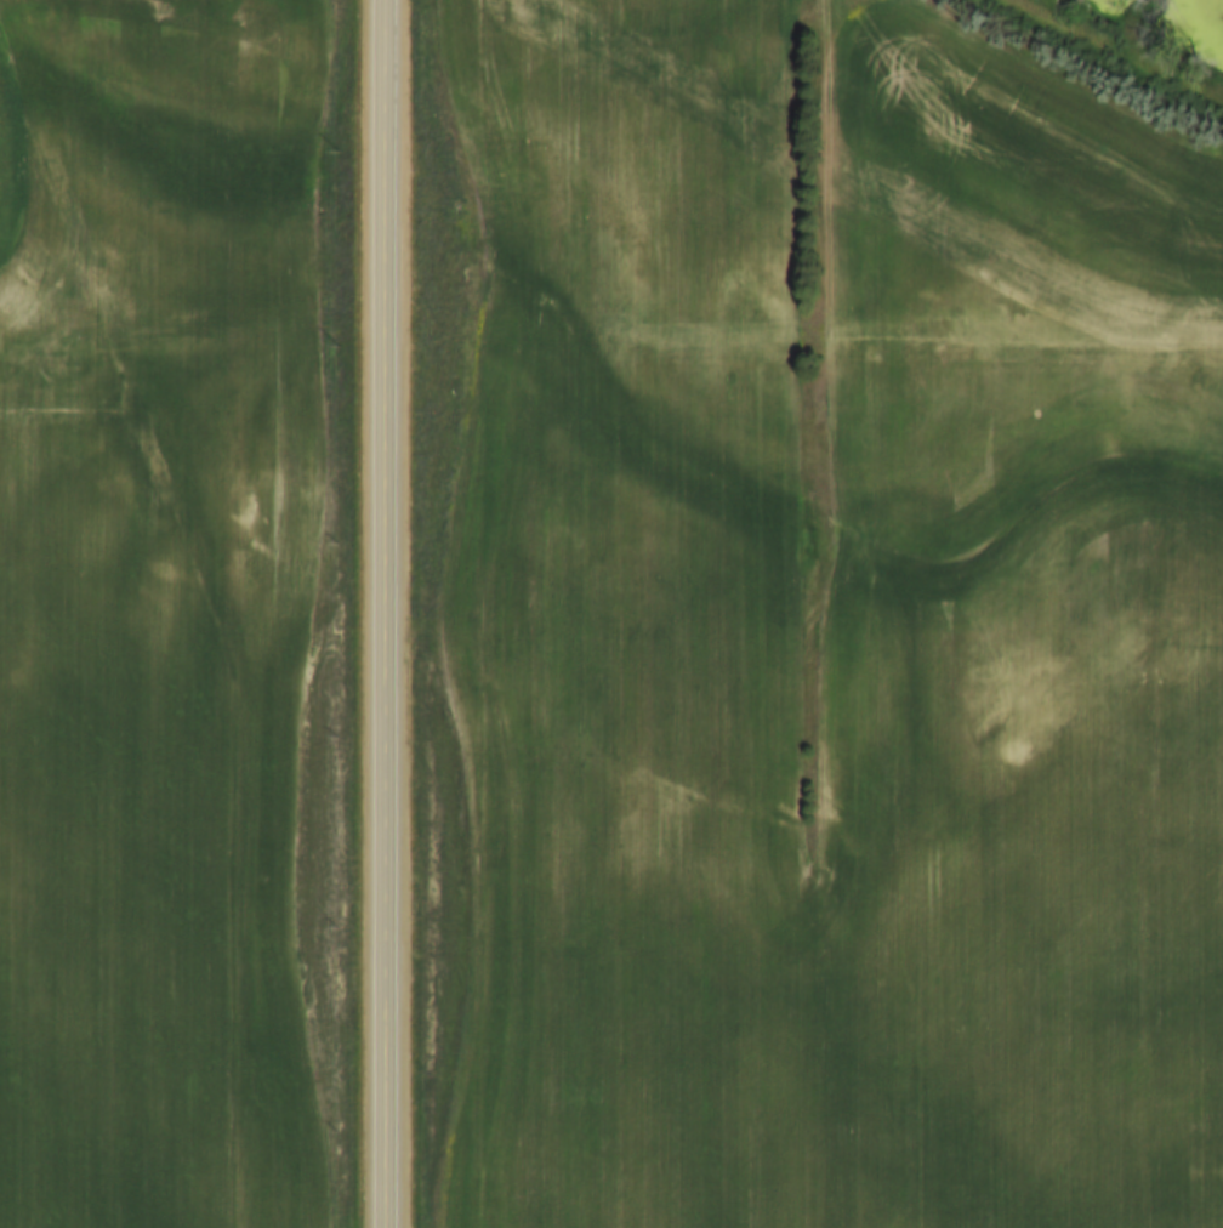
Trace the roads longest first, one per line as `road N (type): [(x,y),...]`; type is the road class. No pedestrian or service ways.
road 1 (tertiary): [(384,1227),(389,0)]

